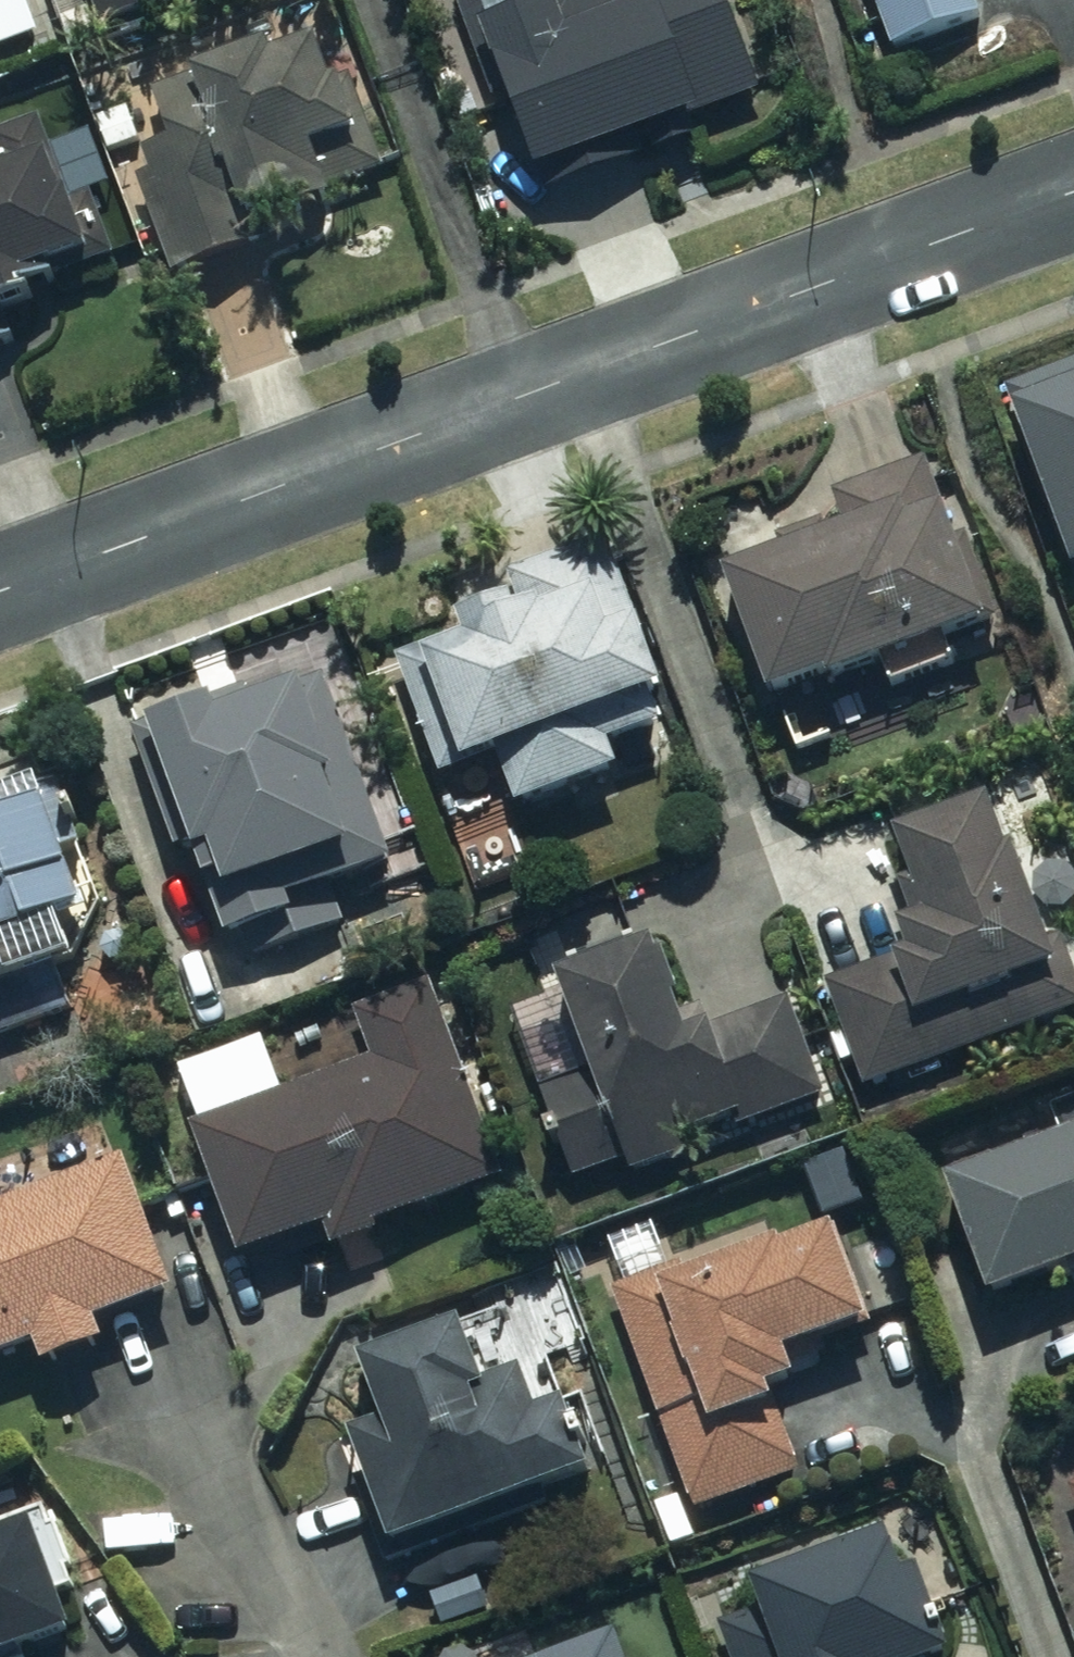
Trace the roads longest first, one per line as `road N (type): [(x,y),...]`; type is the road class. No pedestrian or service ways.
road 1 (tertiary): [(0,591),(1073,191)]

